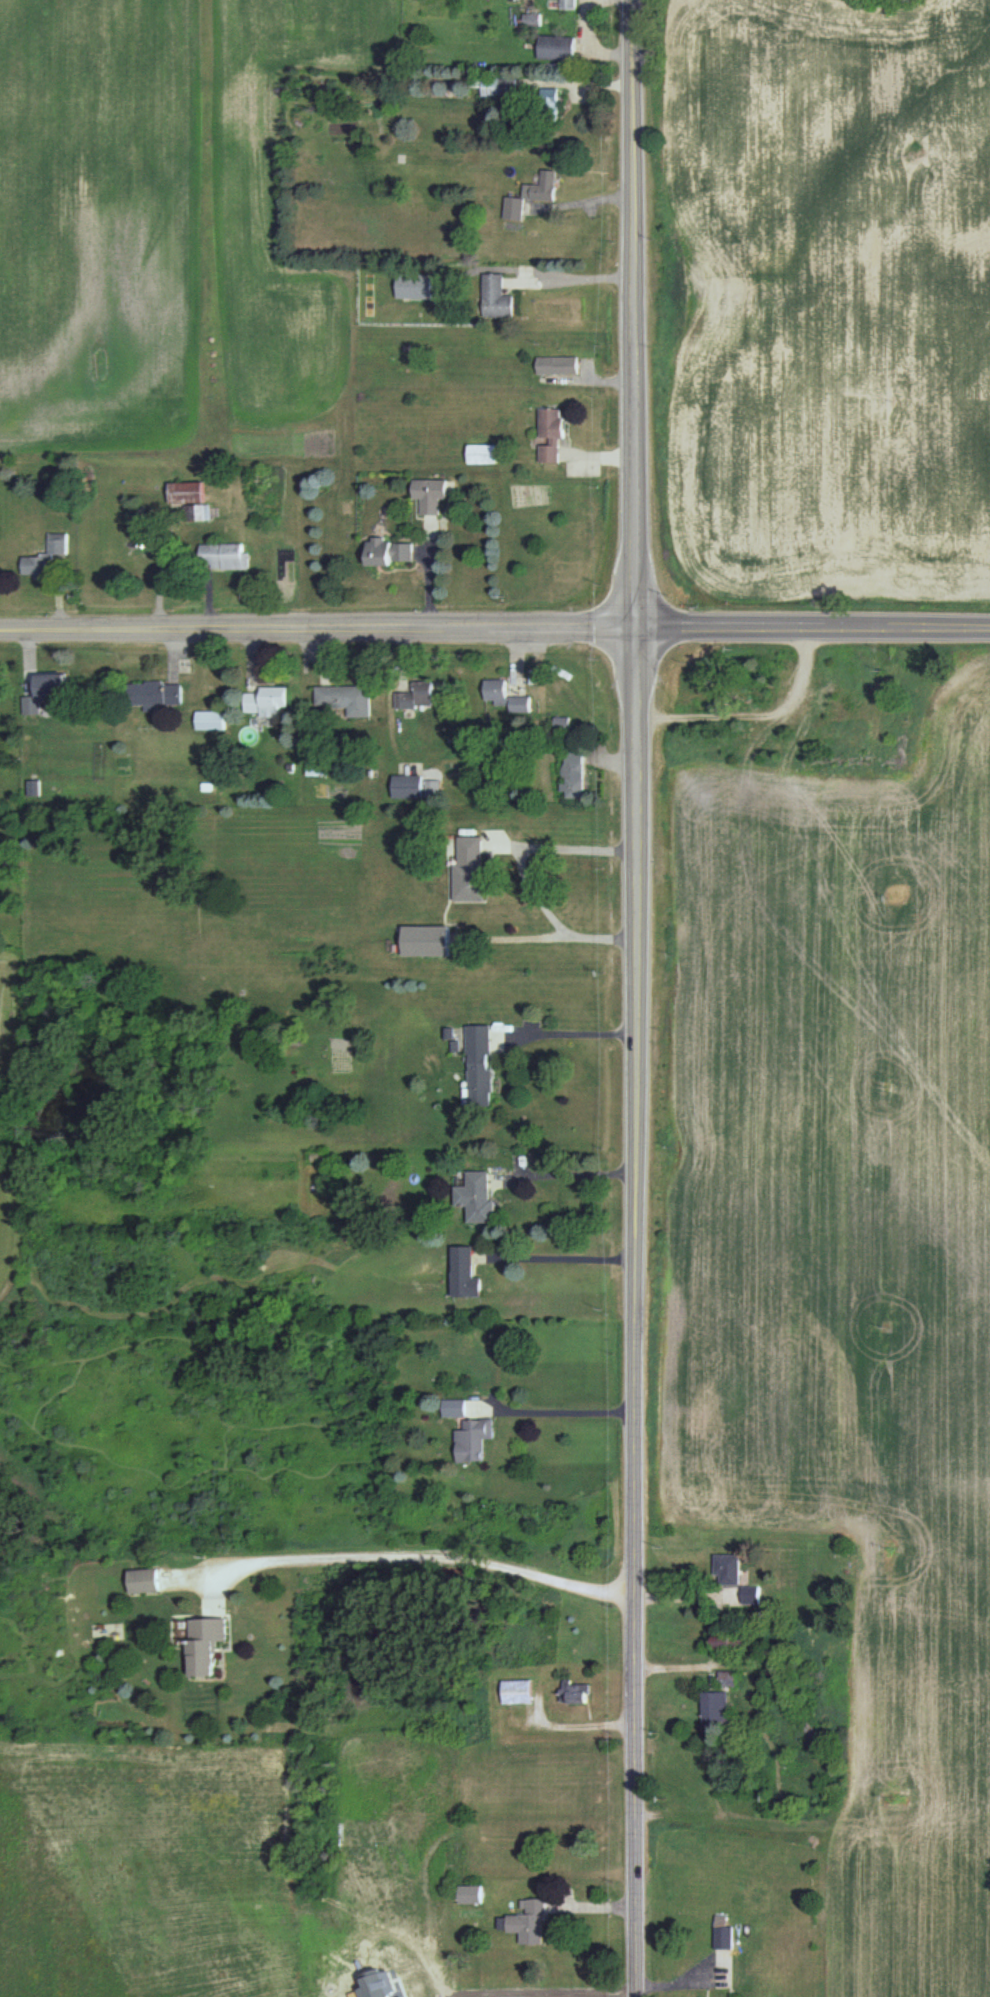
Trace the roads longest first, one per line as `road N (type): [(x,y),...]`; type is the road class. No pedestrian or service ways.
road 1 (secondary): [(636,0),(636,938)]
road 2 (secondary): [(637,1173),(639,1996)]
road 3 (residential): [(0,630),(636,631)]
road 4 (tertiary): [(636,631),(989,630)]
road 5 (secondary): [(636,938),(637,1173)]

